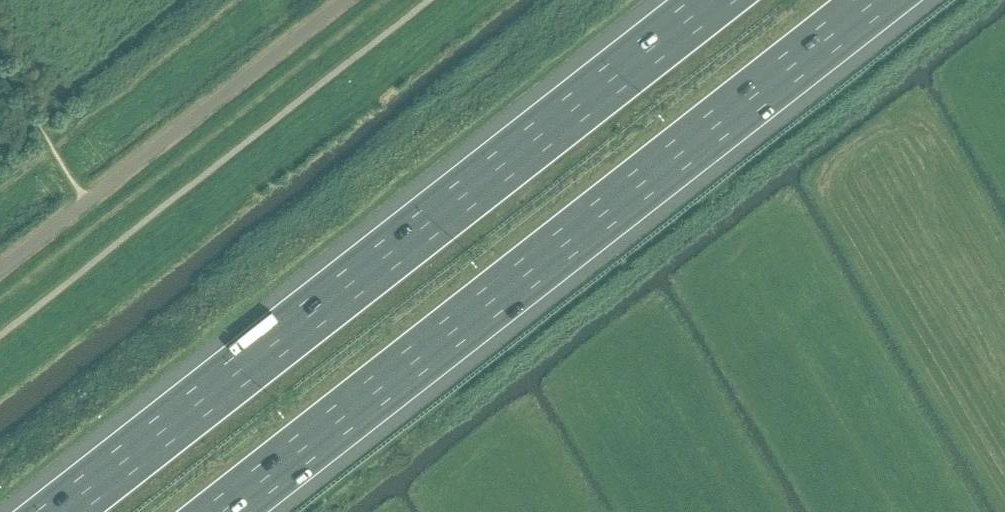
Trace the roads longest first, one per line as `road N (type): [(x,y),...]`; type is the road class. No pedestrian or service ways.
road 1 (motorway): [(224,511),(878,0)]
road 2 (motorway): [(718,0),(66,511)]

